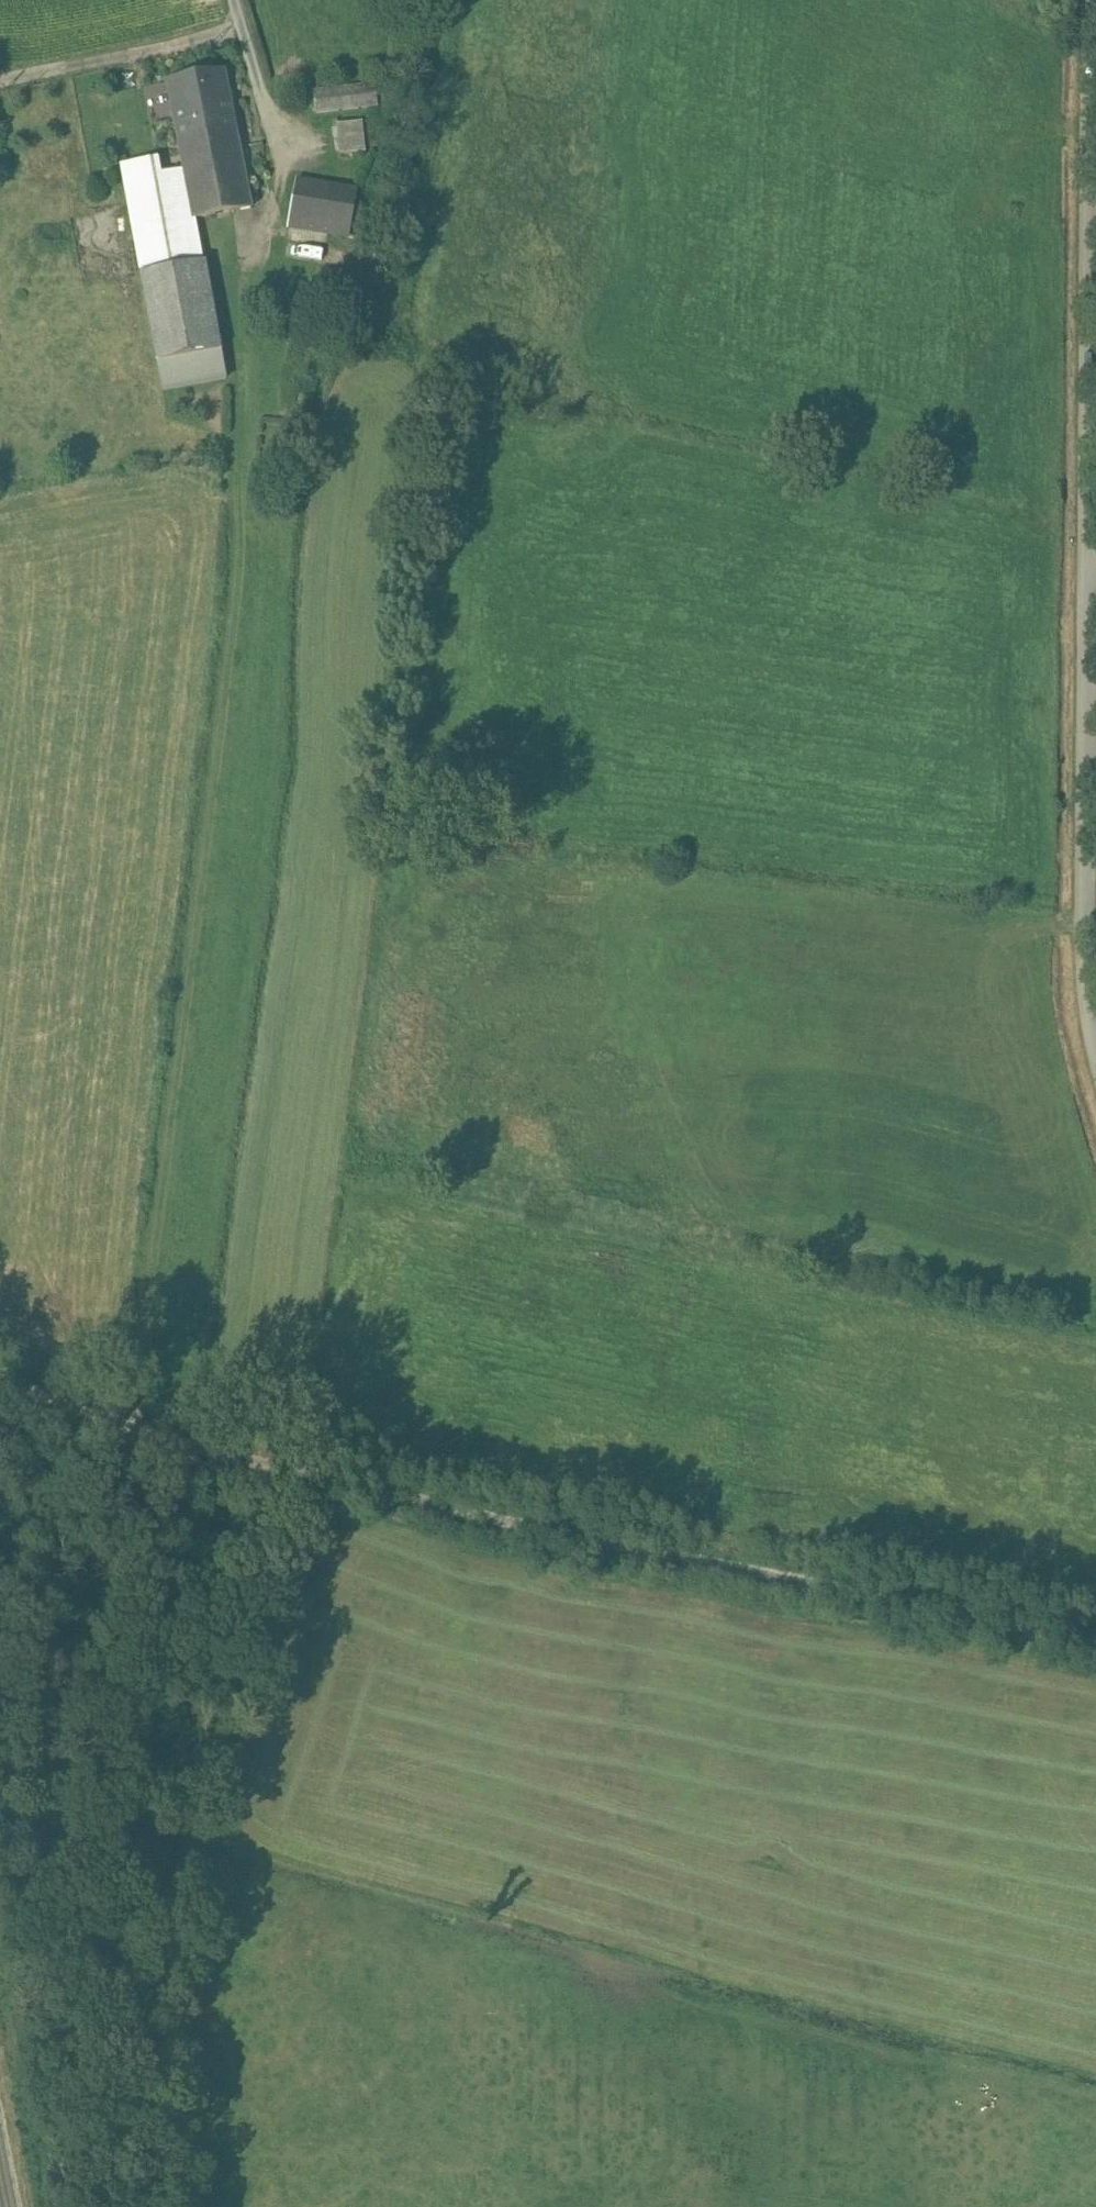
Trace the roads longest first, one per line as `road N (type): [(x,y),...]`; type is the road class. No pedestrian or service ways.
road 1 (track): [(1095,1641),(173,1440),(0,1378)]
road 2 (unclassified): [(1095,1027),(1095,0)]
road 3 (unclassified): [(282,153),(232,0)]

